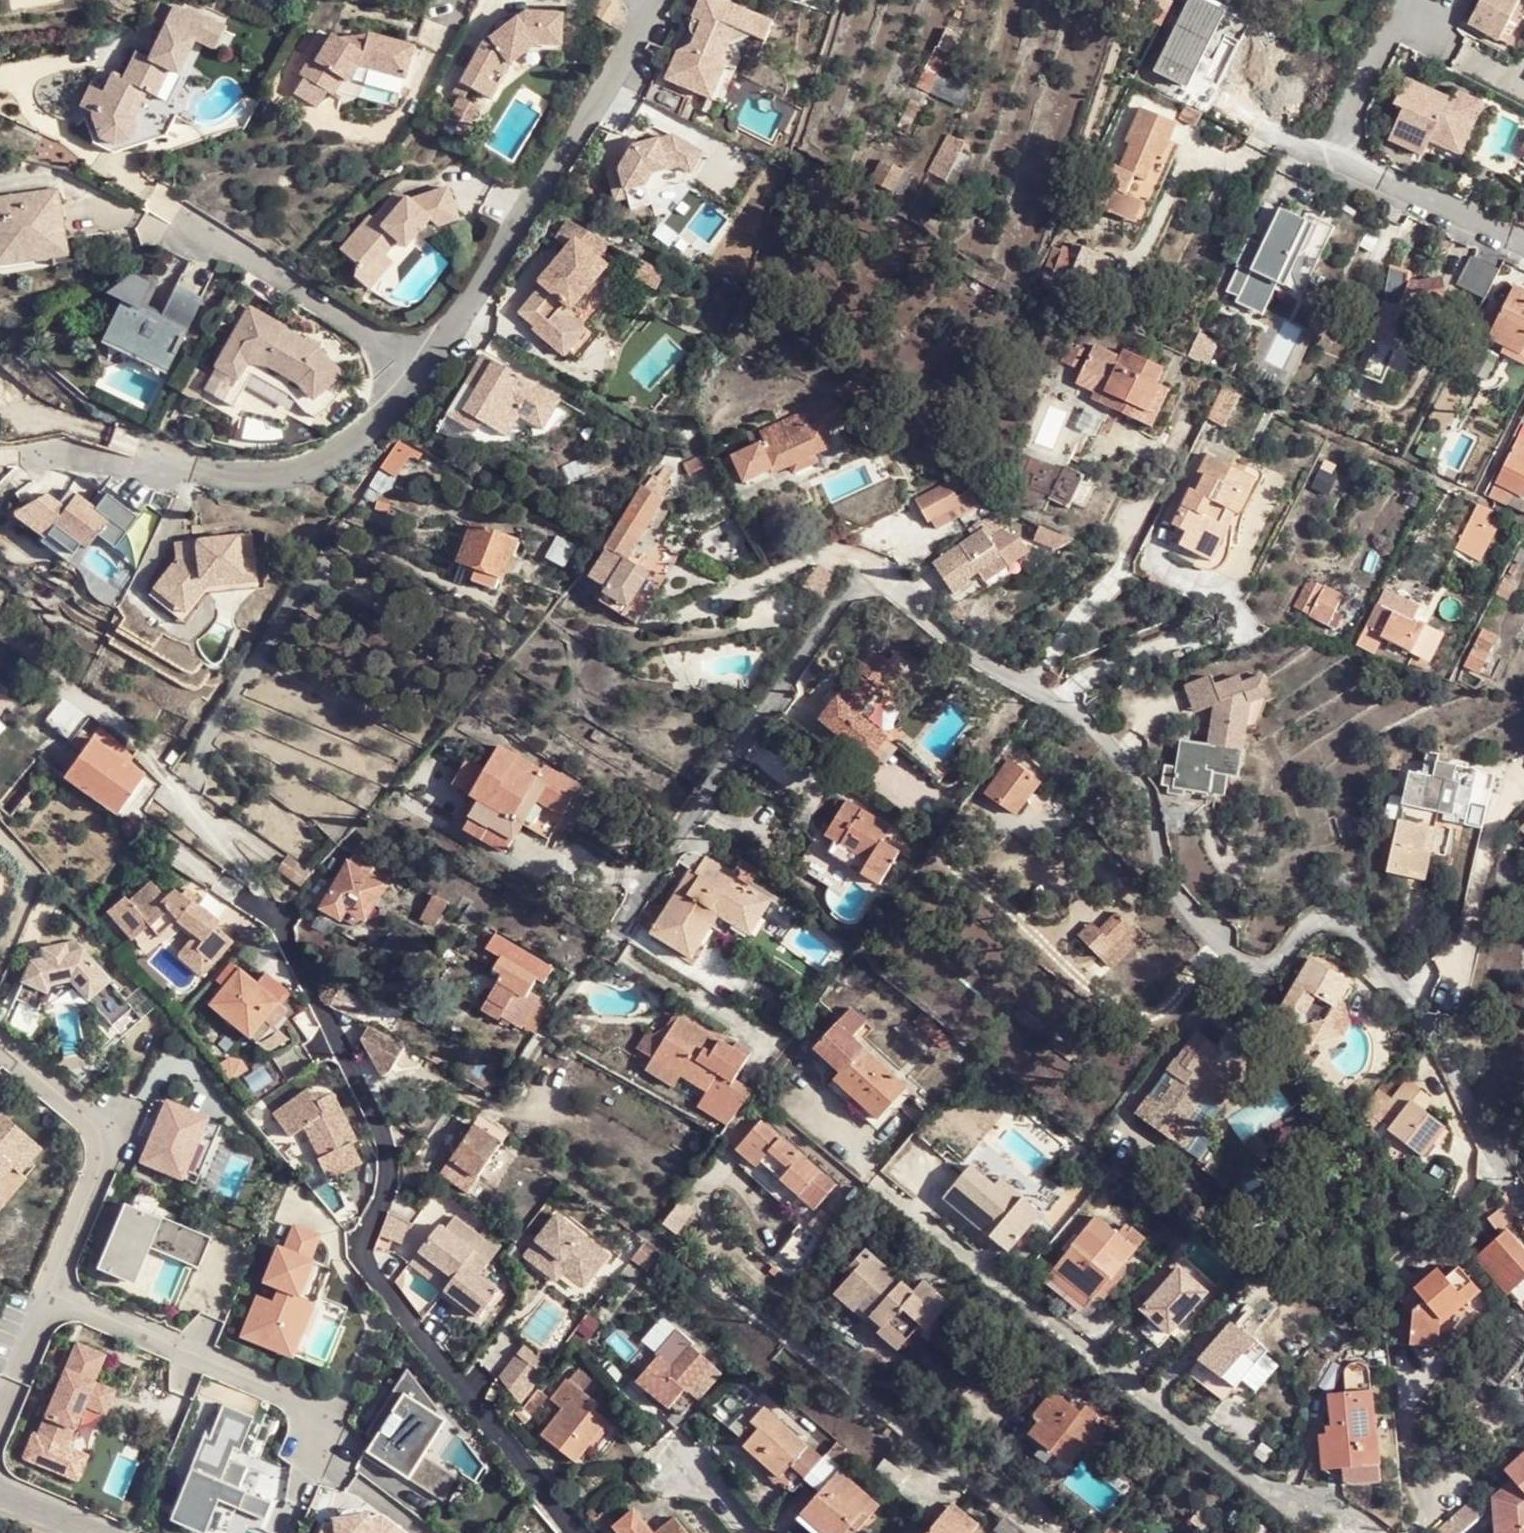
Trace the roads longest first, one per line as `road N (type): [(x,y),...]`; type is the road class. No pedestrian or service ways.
road 1 (residential): [(1523,1210),(1403,990),(1357,933),(1319,918),(1302,924),(1270,963),(1237,960),(1169,888),(1146,789),(1100,740),(971,654),(878,577)]
road 2 (residential): [(272,919),(376,1124),(380,1197),(362,1238),(366,1264),(574,1532)]
road 3 (residential): [(1370,1532),(1352,1517),(1255,1480),(875,1179)]
road 4 (residential): [(878,577),(842,597),(706,785),(604,954)]
road 5 (residential): [(1041,1532),(702,1271)]
road 6 (residential): [(1344,147),(1358,164),(1523,243)]
road 7 (residential): [(1422,19),(1393,29),(1343,125),(1344,147)]

